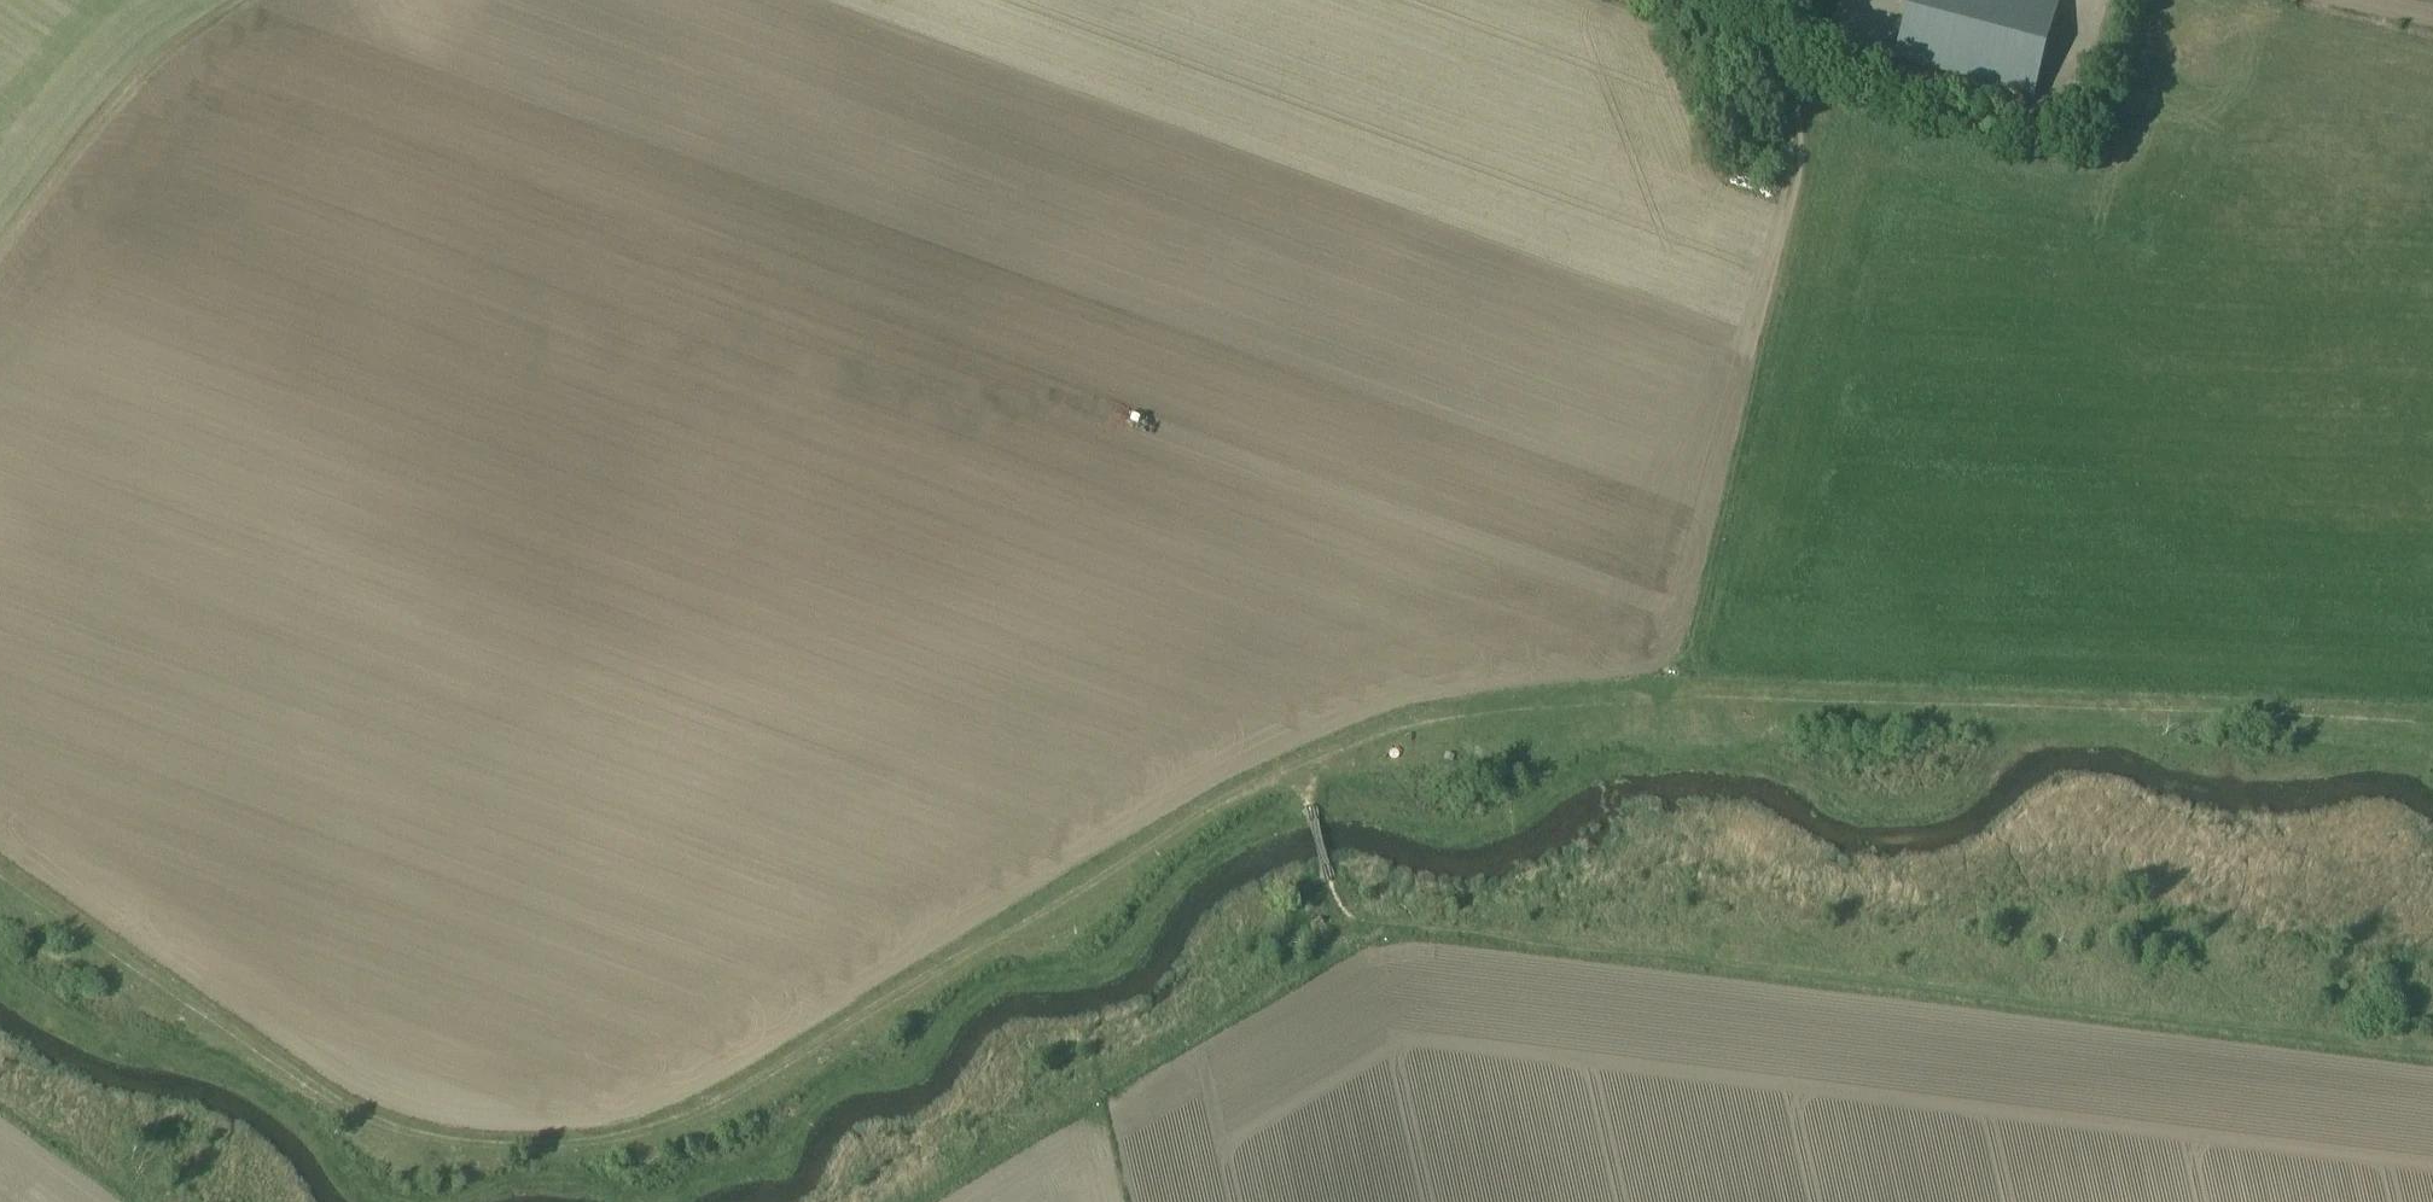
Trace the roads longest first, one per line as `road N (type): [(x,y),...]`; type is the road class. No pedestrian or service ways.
road 1 (track): [(1758,0),(1801,121),(1795,167),(1661,677)]

